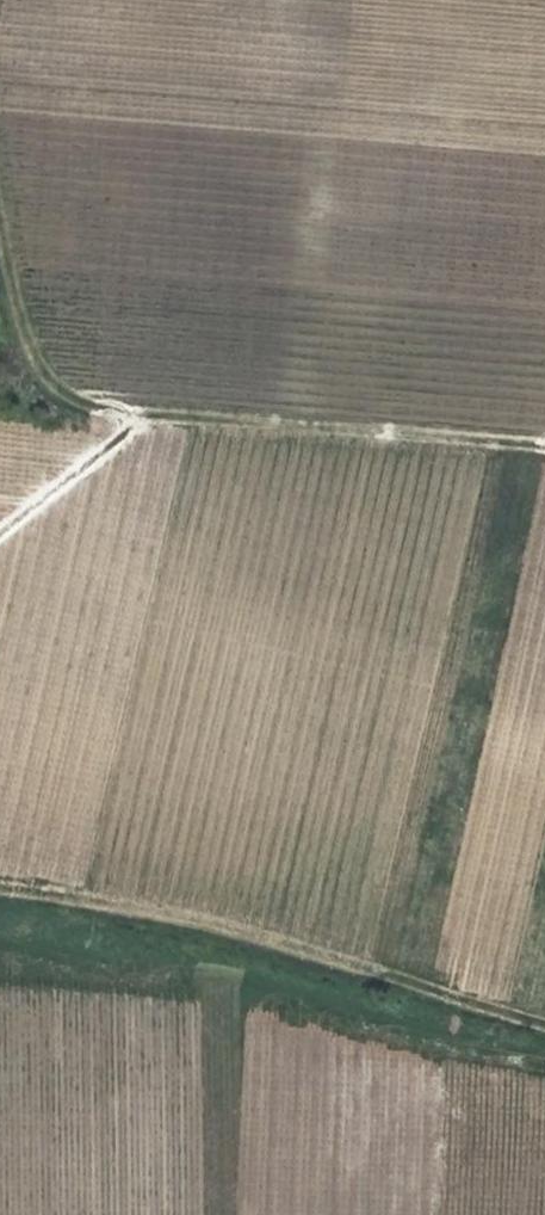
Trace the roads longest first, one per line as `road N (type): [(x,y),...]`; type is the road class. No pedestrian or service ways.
road 1 (track): [(544,449),(129,412),(0,523)]
road 2 (track): [(544,1022),(288,944),(83,895),(0,886)]
road 3 (track): [(129,412),(54,388),(0,251)]

